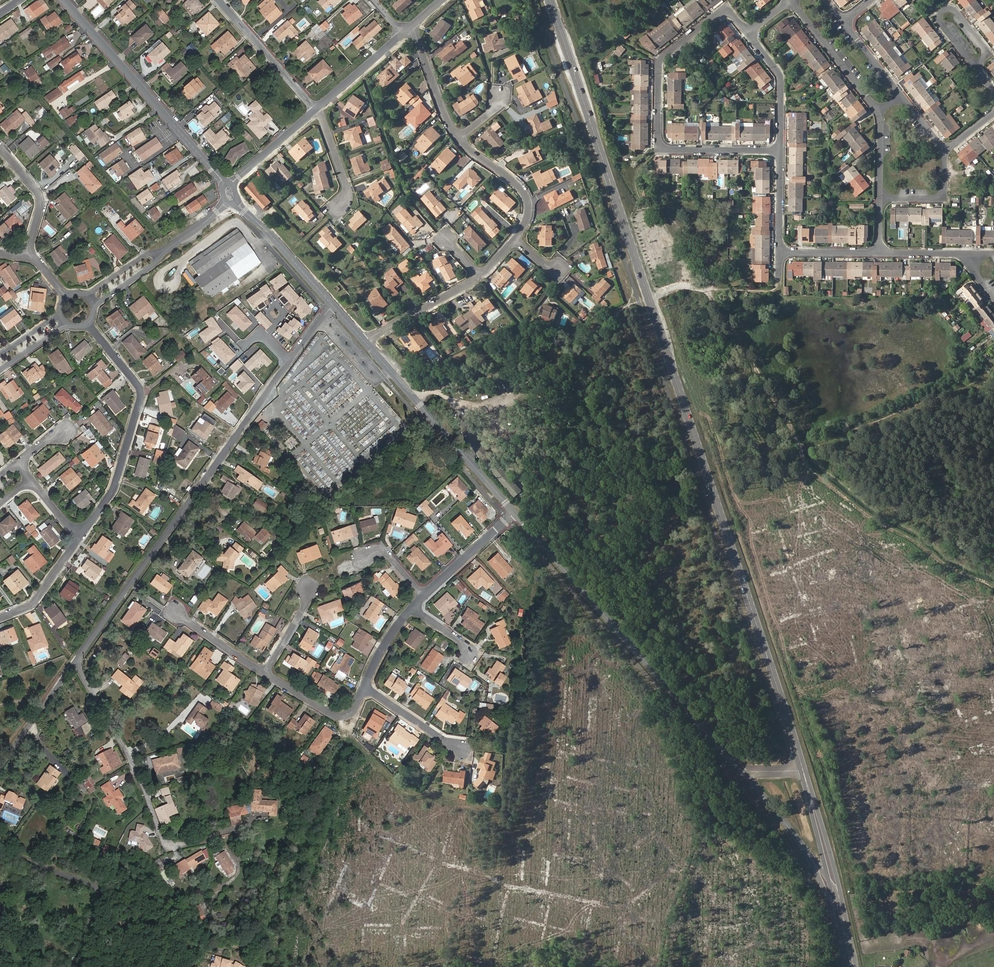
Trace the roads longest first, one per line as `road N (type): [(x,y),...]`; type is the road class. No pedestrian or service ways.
road 1 (secondary): [(551,0),(803,770)]
road 2 (residential): [(75,662),(290,362)]
road 3 (tertiary): [(742,772),(515,513)]
road 4 (residential): [(780,152),(660,147),(662,58),(720,11),(748,33)]
road 5 (residential): [(80,539),(114,487),(143,395),(89,324)]
road 6 (residential): [(75,662),(131,761),(168,850),(194,843)]
road 7 (secondary): [(854,959),(803,770)]
road 8 (tertiary): [(489,484),(366,341)]
road 9 (residential): [(865,750),(899,836),(993,828)]
road 10 (residential): [(74,966),(100,892),(0,852)]
road 11 (tertiary): [(182,135),(63,0)]
road 12 (residential): [(865,750),(855,706),(861,693),(898,680),(920,688),(968,673)]
road 13 (track): [(838,885),(993,872)]
road 14 (residential): [(777,966),(766,918),(710,833)]
road 15 (residential): [(791,1),(881,115)]
road 16 (tertiary): [(792,832),(825,891),(845,966)]
road 17 (residential): [(220,0),(317,108)]
road 18 (tertiary): [(334,305),(237,202)]
road 19 (residential): [(362,839),(320,927),(310,966)]
road 20 (residential): [(457,139),(526,199),(513,239)]
road 21 (residential): [(748,33),(781,80),(780,152)]
road 22 (residential): [(0,767),(75,662)]
road 23 (residential): [(477,278),(366,341)]
road 24 (residential): [(423,597),(515,513)]
road 25 (residential): [(265,674),(339,717),(366,689)]
road 26 (residential): [(29,254),(42,199),(0,148)]
road 27 (residential): [(406,32),(457,139)]

